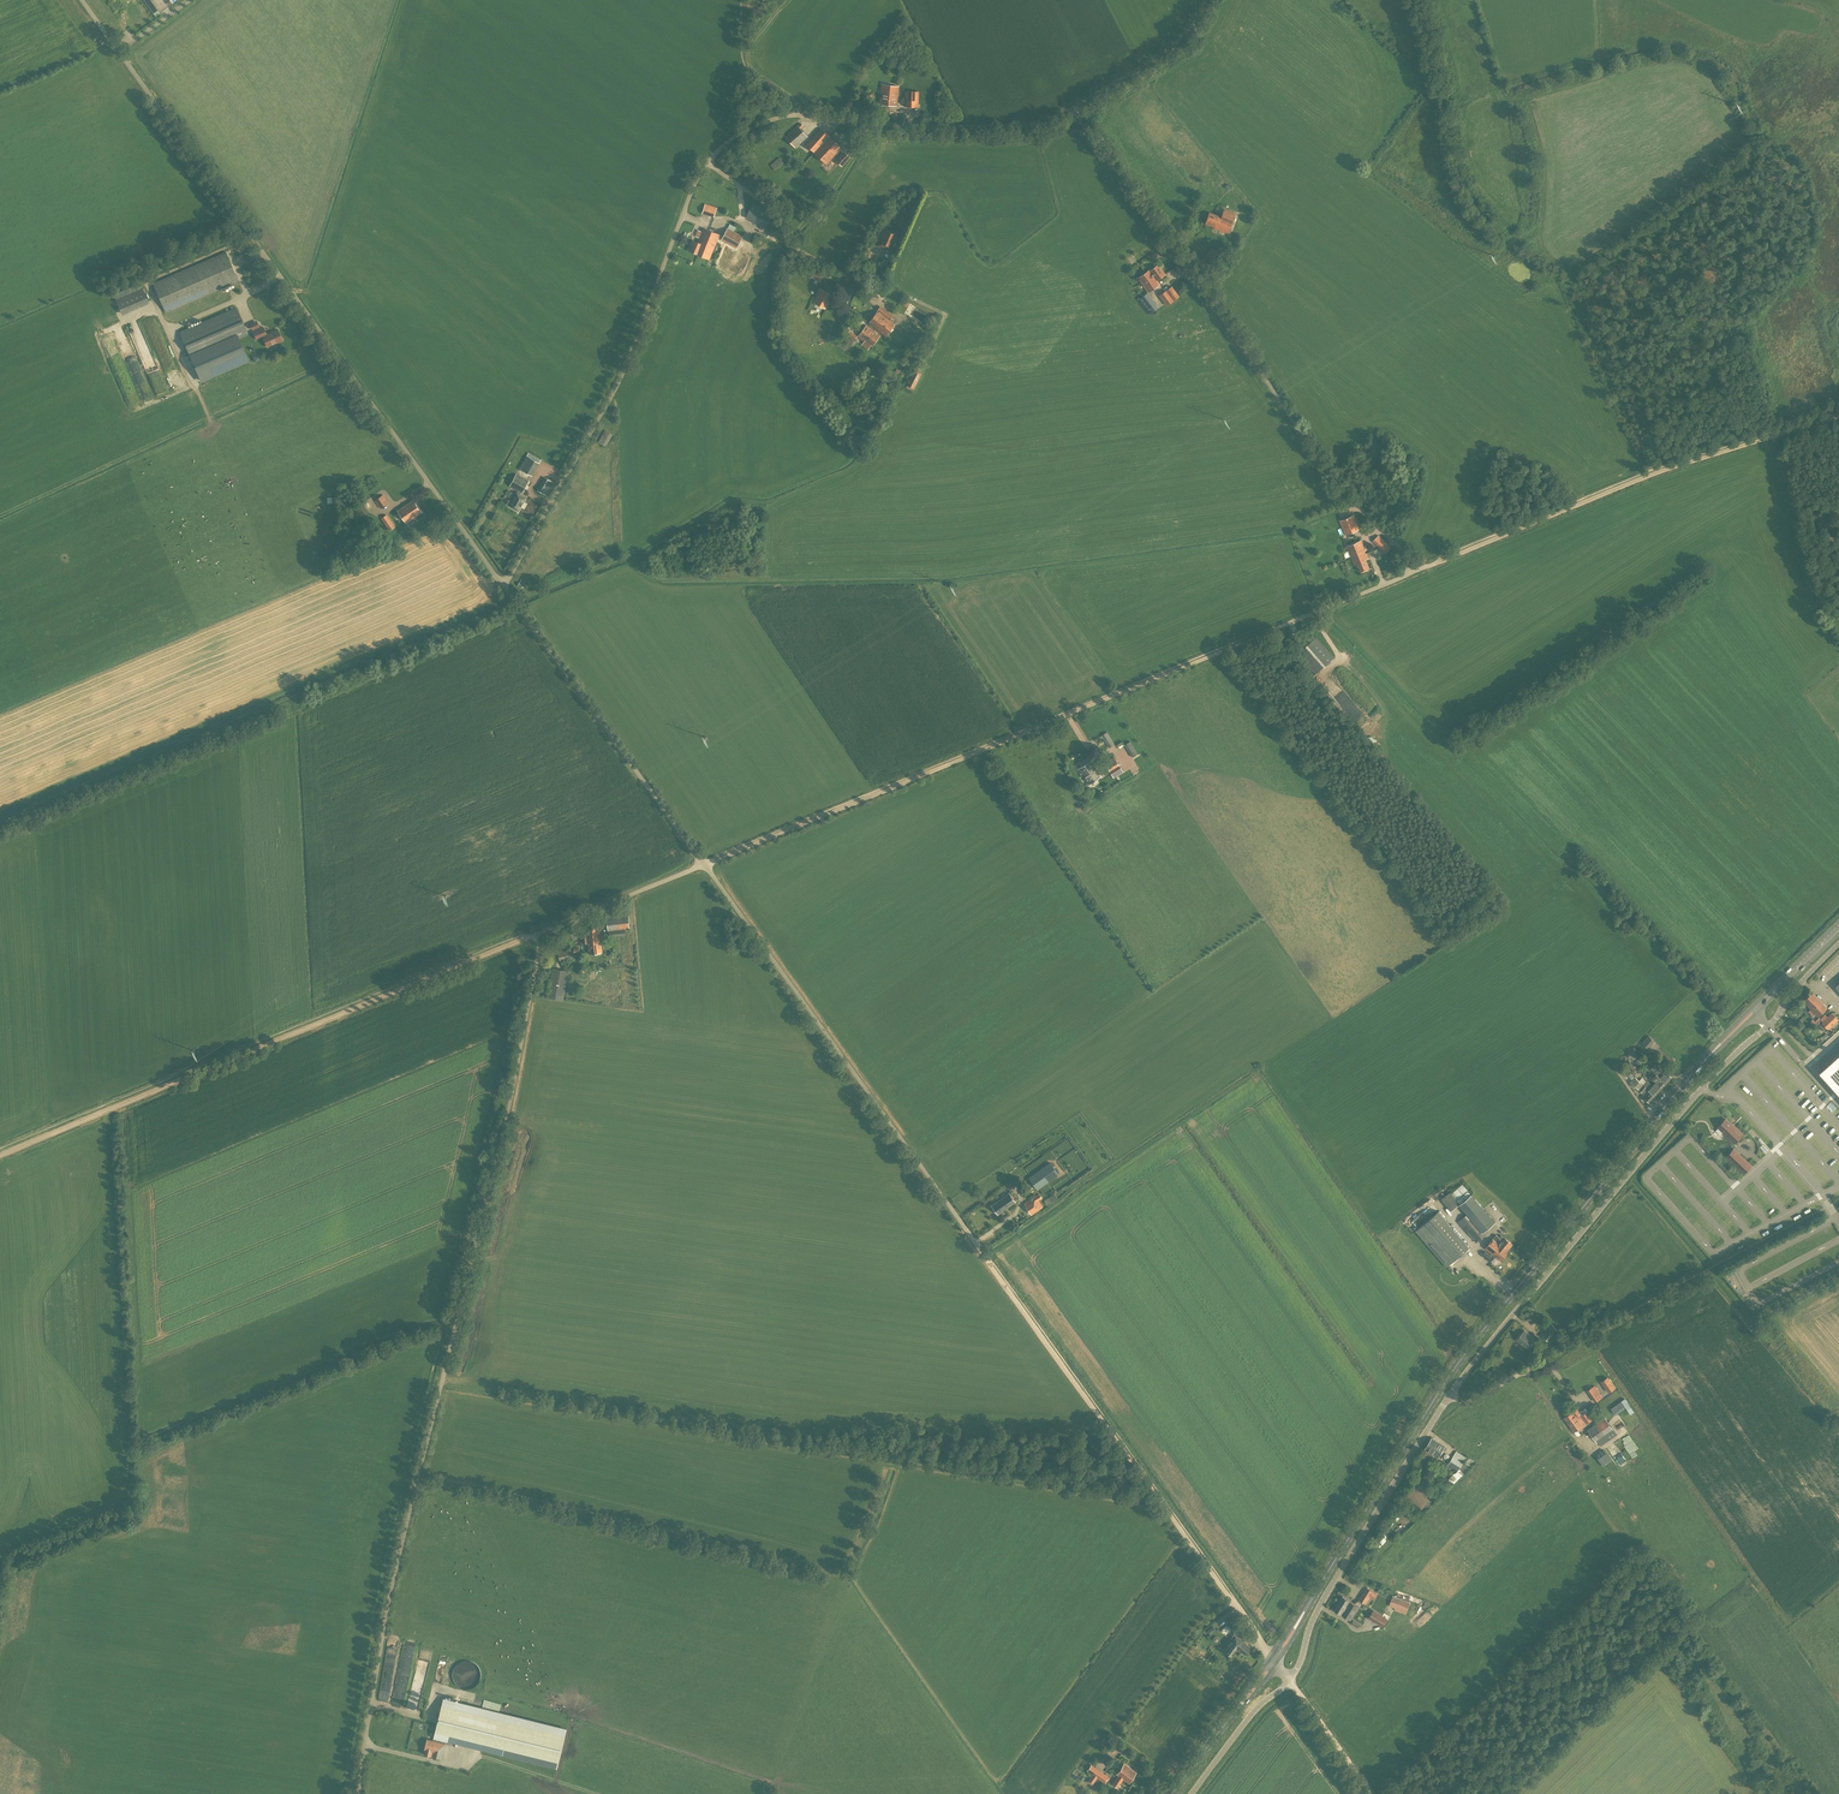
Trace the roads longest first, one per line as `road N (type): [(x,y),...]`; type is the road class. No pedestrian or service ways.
road 1 (unclassified): [(360,1793),(388,1605),(508,1113),(538,934),(704,865)]
road 2 (unclassified): [(504,587),(621,378),(692,190),(729,141),(795,115),(1011,127),(1073,109)]
road 3 (unclassified): [(1282,627),(1422,570),(1334,477),(1073,109)]
road 4 (unclassified): [(504,587),(81,0)]
road 5 (primary): [(1321,1583),(1449,1371),(1602,1180),(1754,1010)]
road 6 (track): [(1282,627),(704,865)]
road 7 (track): [(0,1154),(538,934)]
road 8 (unclassified): [(1450,1394),(1705,1085),(1769,1026)]
road 9 (track): [(1258,1636),(980,1251)]
road 10 (unclassified): [(980,1251),(704,865)]
road 11 (unclassified): [(704,865),(504,587)]
road 12 (unclassified): [(1450,1394),(1320,1606),(1289,1680)]
road 13 (track): [(1654,473),(1422,570)]
road 14 (track): [(1838,415),(1654,473)]
road 15 (unclassified): [(1073,109),(1158,57),(1207,0)]
road 16 (unclassified): [(1192,1793),(1258,1707),(1289,1680)]
road 17 (track): [(1289,1680),(1372,1793)]

